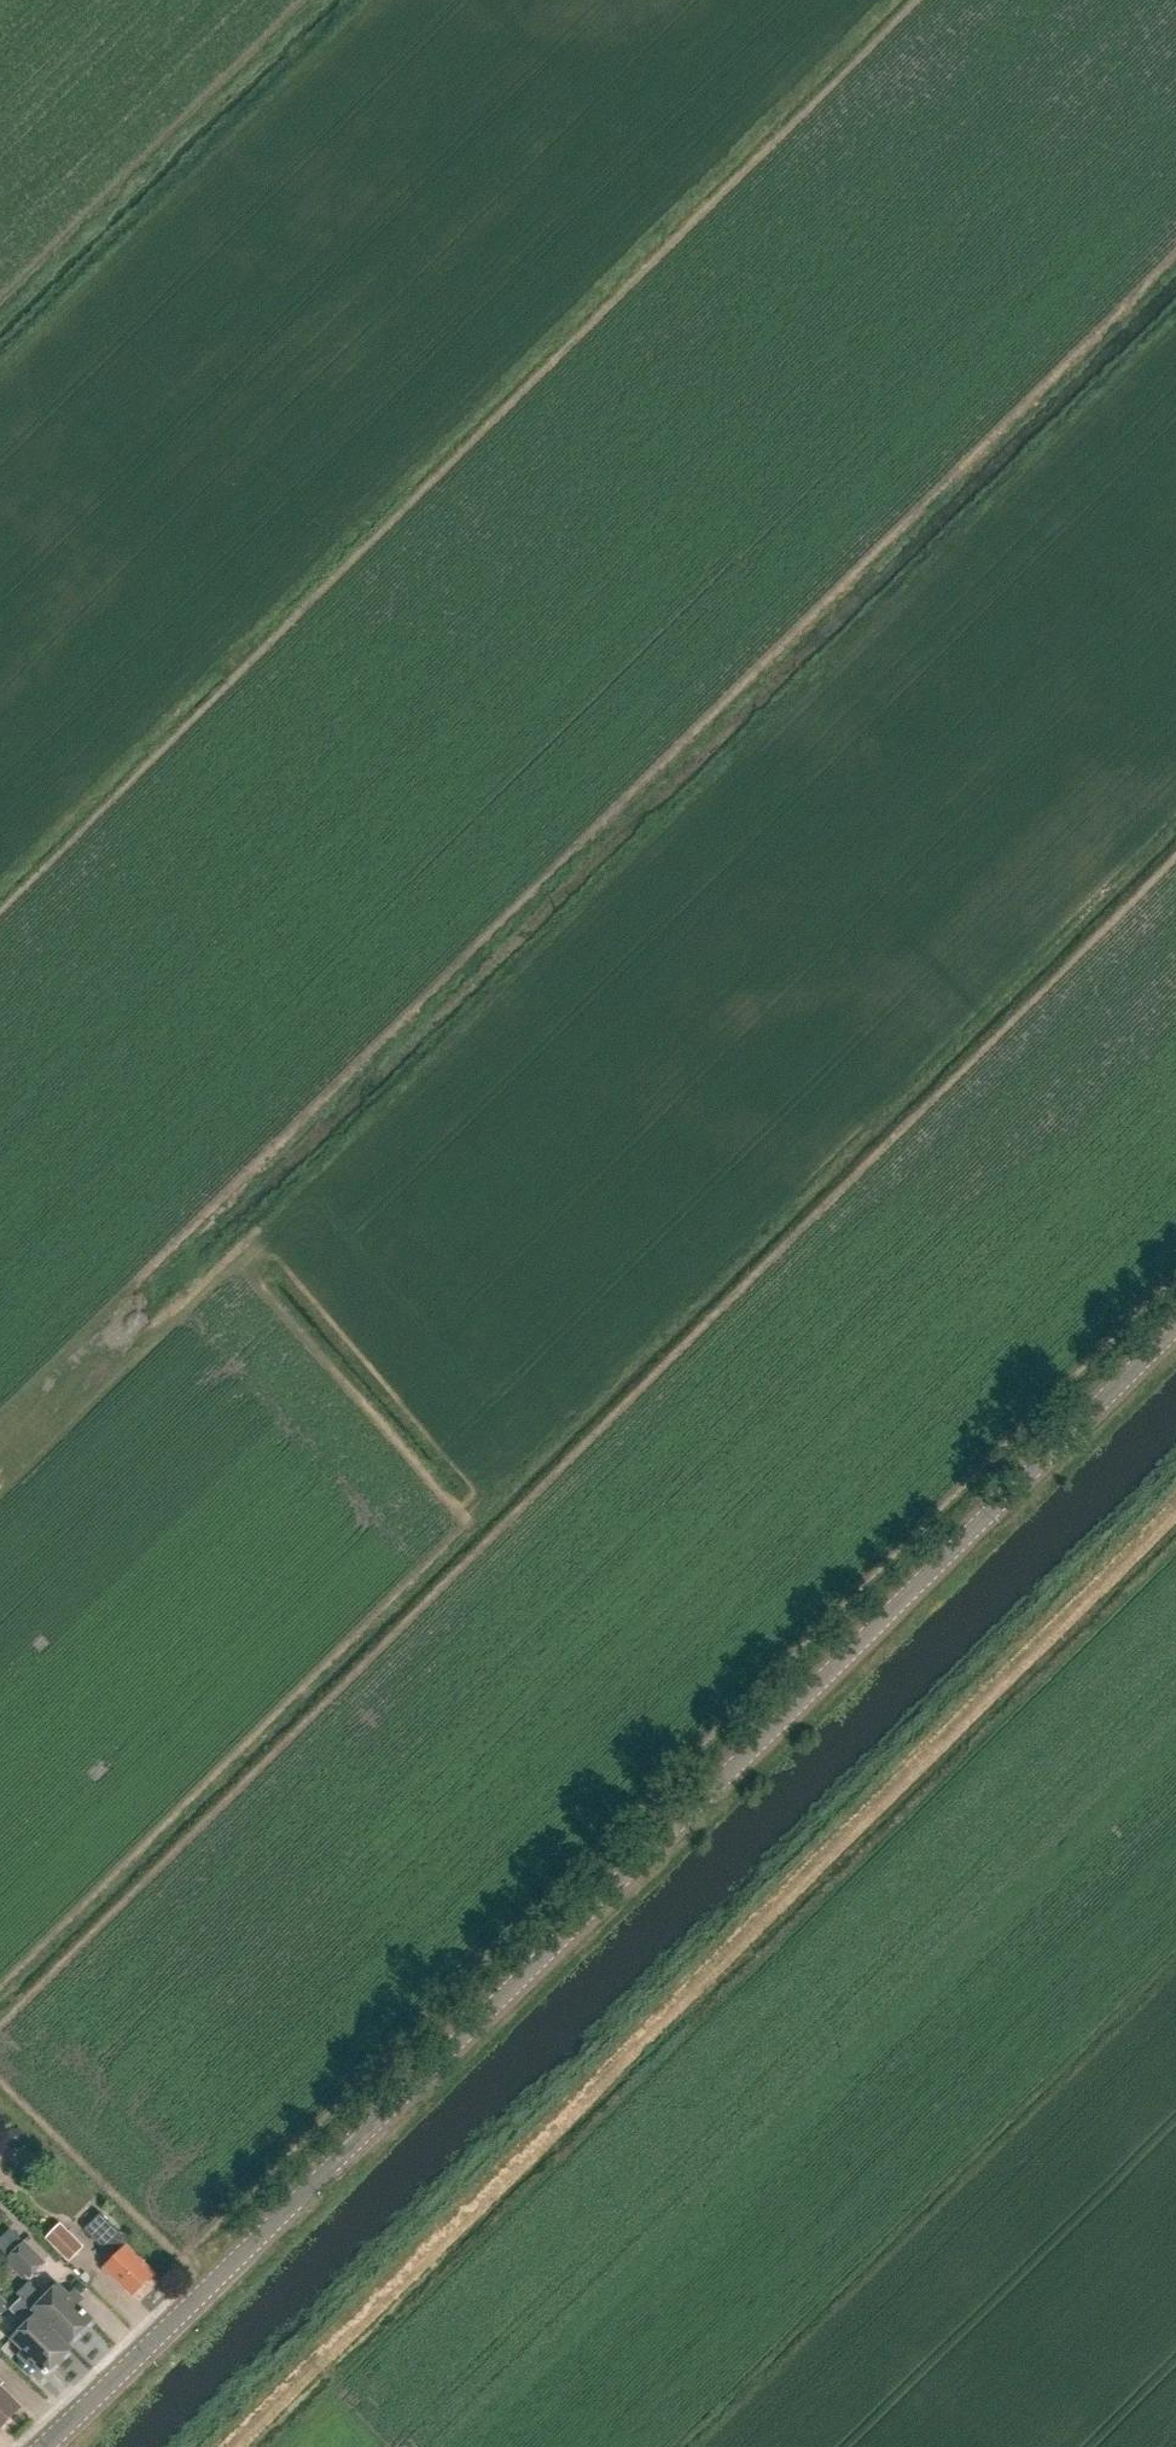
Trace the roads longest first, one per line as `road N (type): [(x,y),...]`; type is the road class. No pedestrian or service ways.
road 1 (tertiary): [(45,2446),(1175,1332)]

